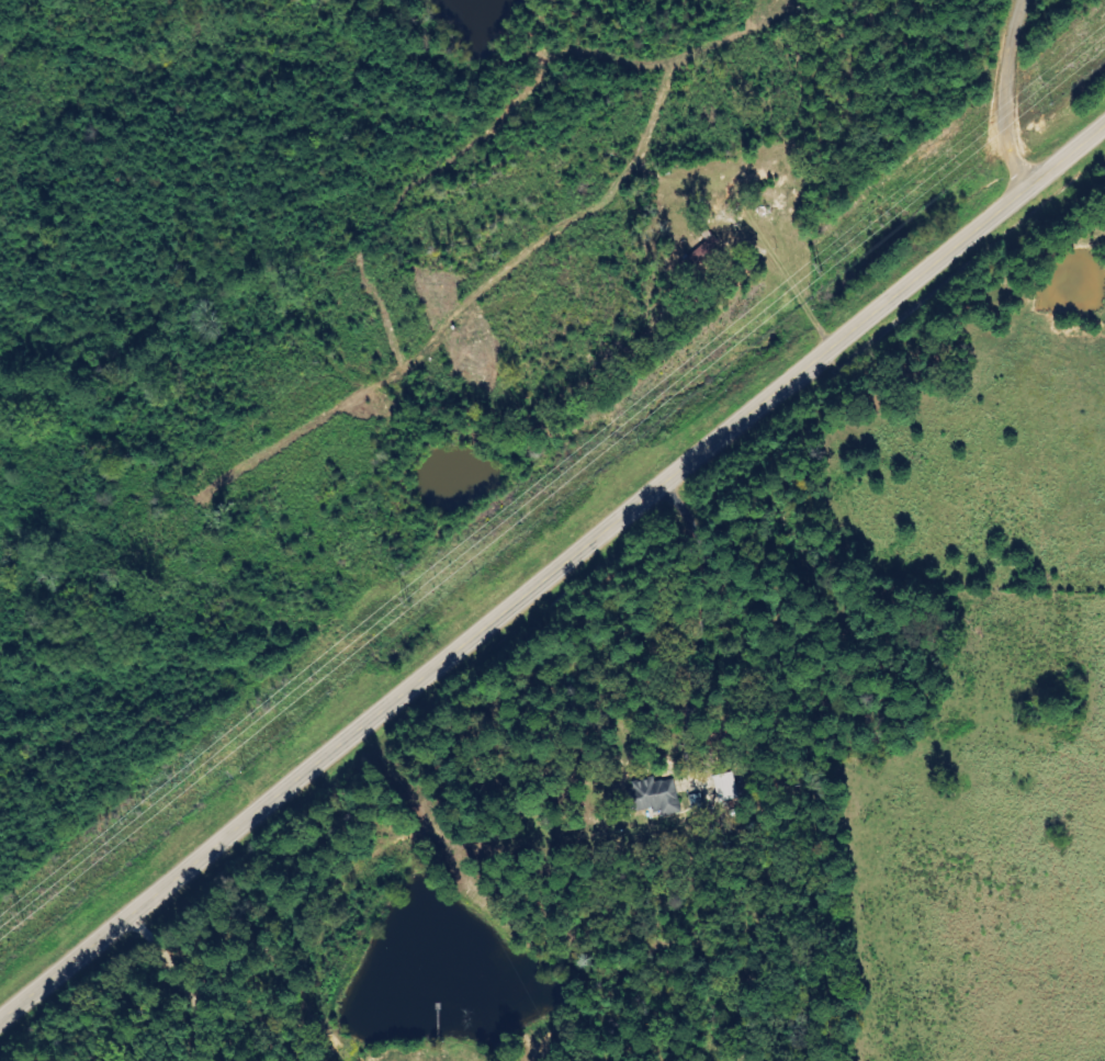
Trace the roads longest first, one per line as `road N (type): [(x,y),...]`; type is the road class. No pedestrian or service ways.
road 1 (secondary): [(0,1015),(1104,120)]
road 2 (residential): [(1020,0),(999,113),(1005,147),(1028,182)]

